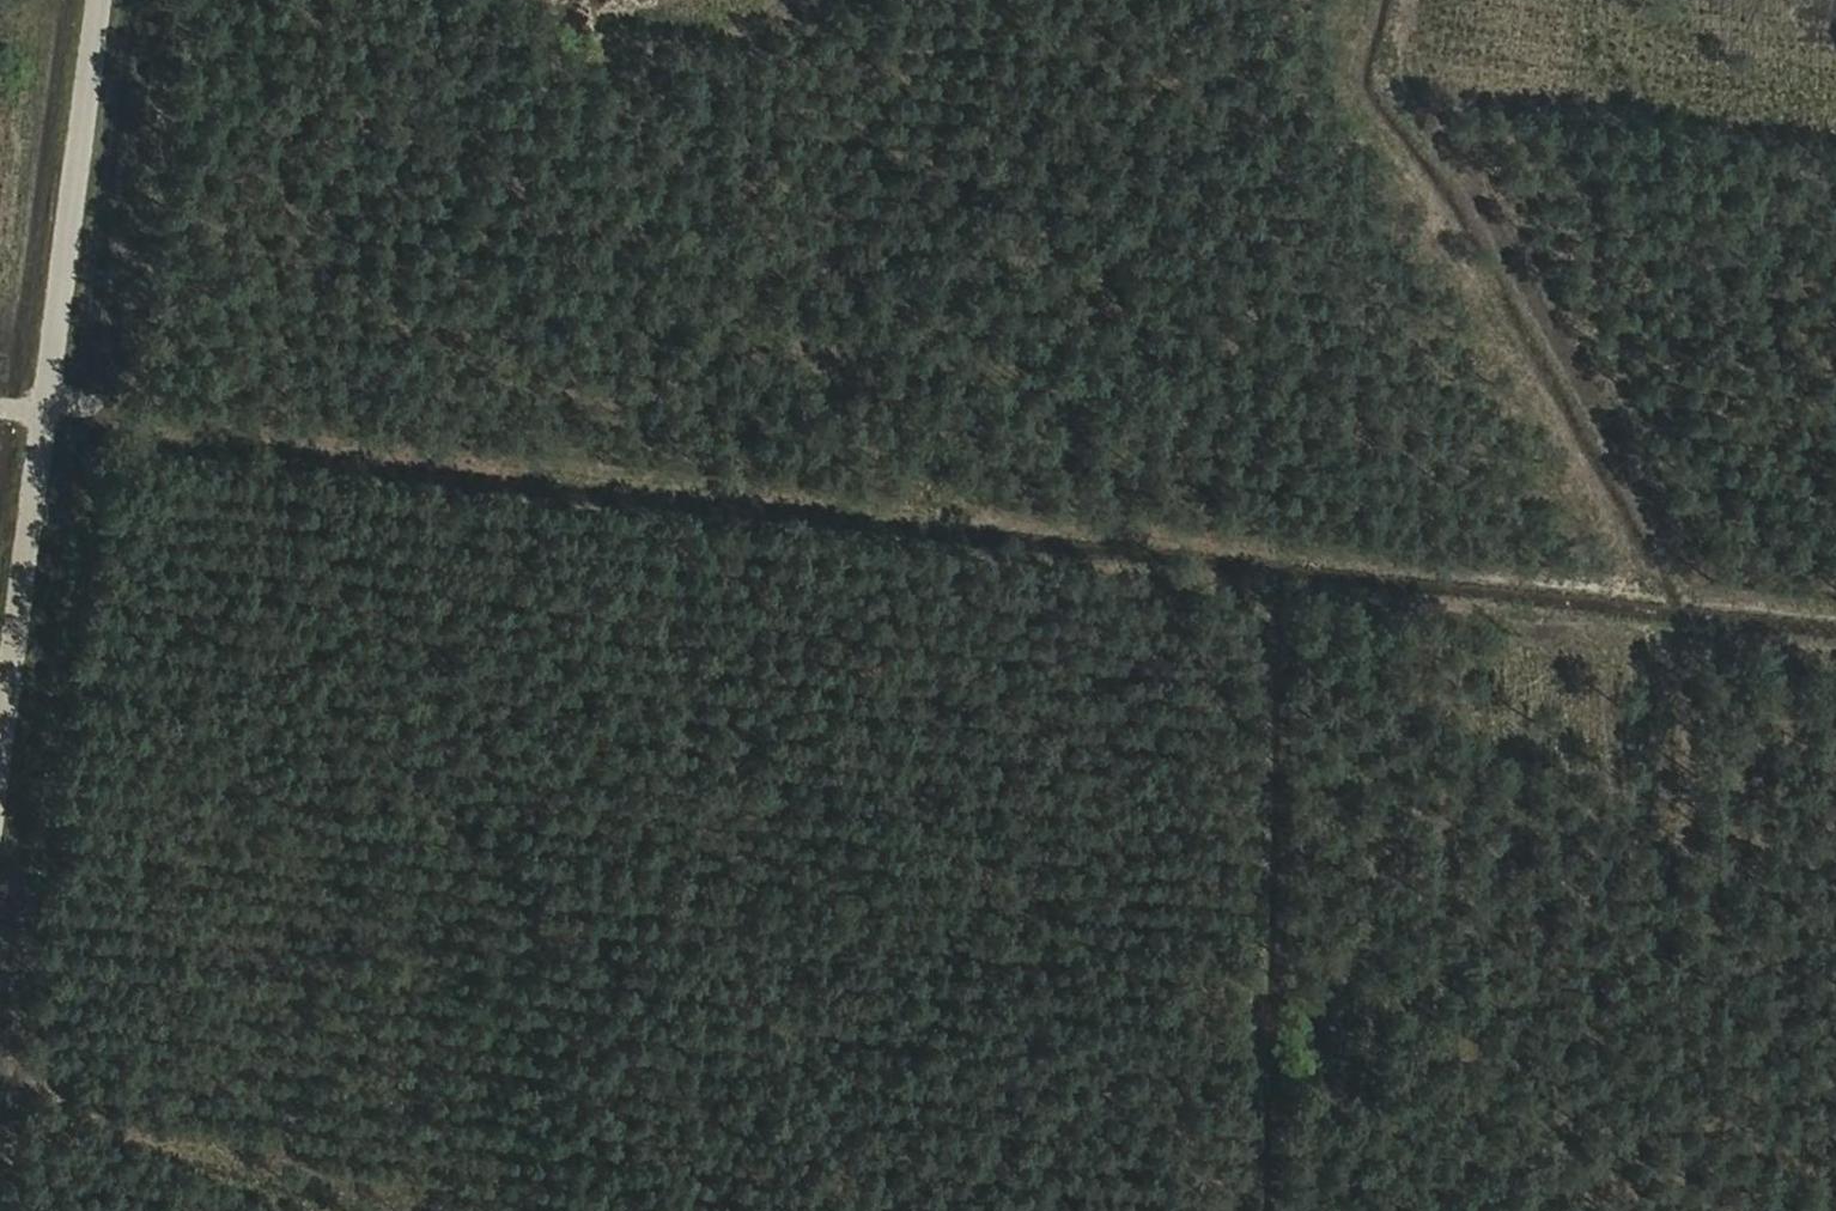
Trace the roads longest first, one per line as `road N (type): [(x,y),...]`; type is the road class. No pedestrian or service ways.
road 1 (track): [(0,815),(106,0)]

